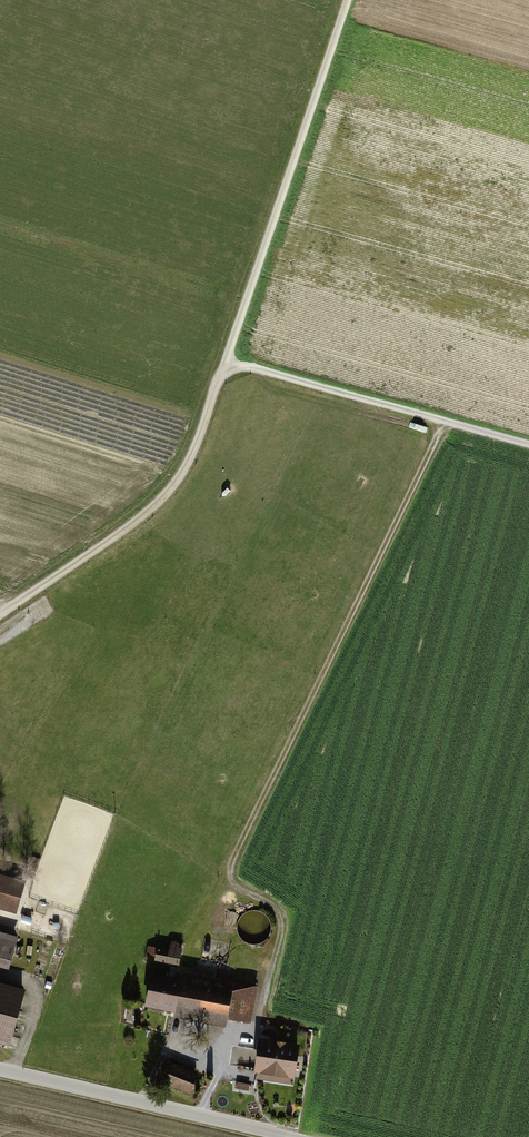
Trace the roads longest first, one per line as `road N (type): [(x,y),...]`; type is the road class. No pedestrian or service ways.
road 1 (track): [(348,0),(204,430),(177,481),(136,521),(0,615)]
road 2 (track): [(450,423),(232,865)]
road 3 (track): [(222,370),(247,366),(528,446)]
road 4 (unclassified): [(0,1072),(293,1136)]

